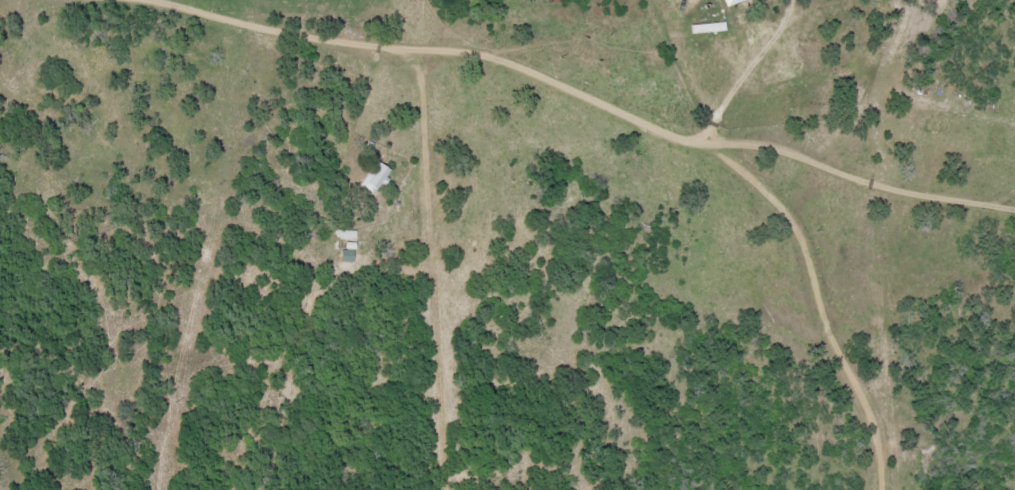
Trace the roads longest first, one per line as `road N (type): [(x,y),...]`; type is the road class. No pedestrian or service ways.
road 1 (residential): [(0,1),(49,5),(190,44),(492,87),(681,180),(1014,204)]
road 2 (residential): [(130,27),(172,489)]
road 3 (residential): [(859,489),(837,376),(773,244),(764,185)]
road 4 (residential): [(711,0),(556,25),(461,83)]

